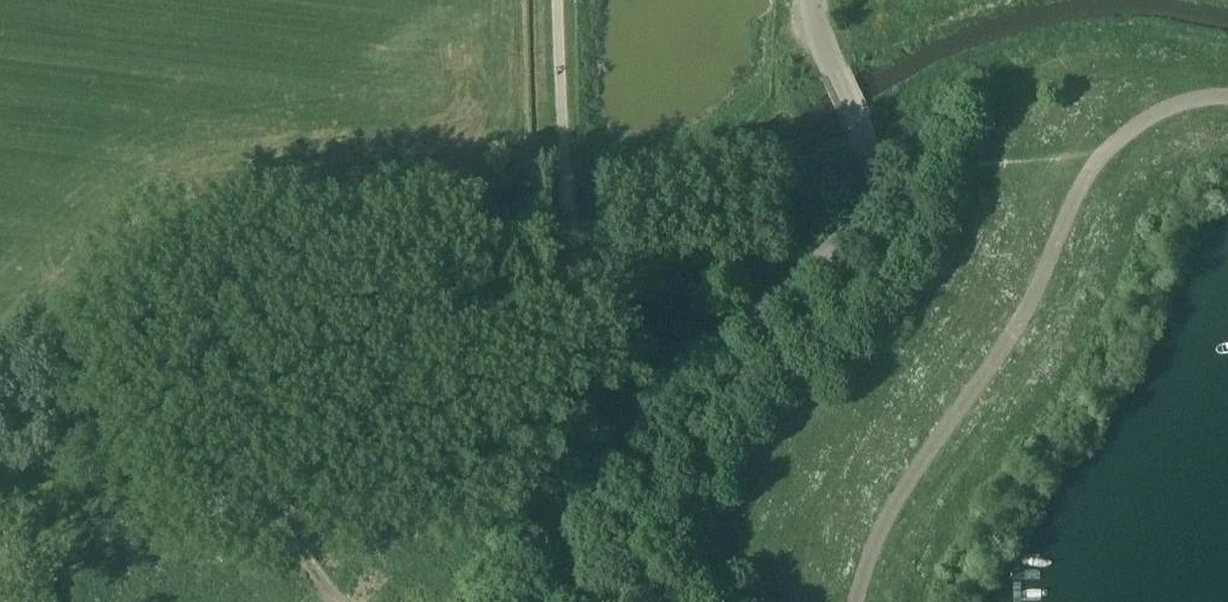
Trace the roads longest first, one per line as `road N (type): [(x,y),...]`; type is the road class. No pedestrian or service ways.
road 1 (unclassified): [(560,581),(634,416),(836,250),(860,216),(863,138)]
road 2 (track): [(634,416),(575,247),(561,0)]
road 3 (residential): [(863,138),(833,75),(815,0)]

